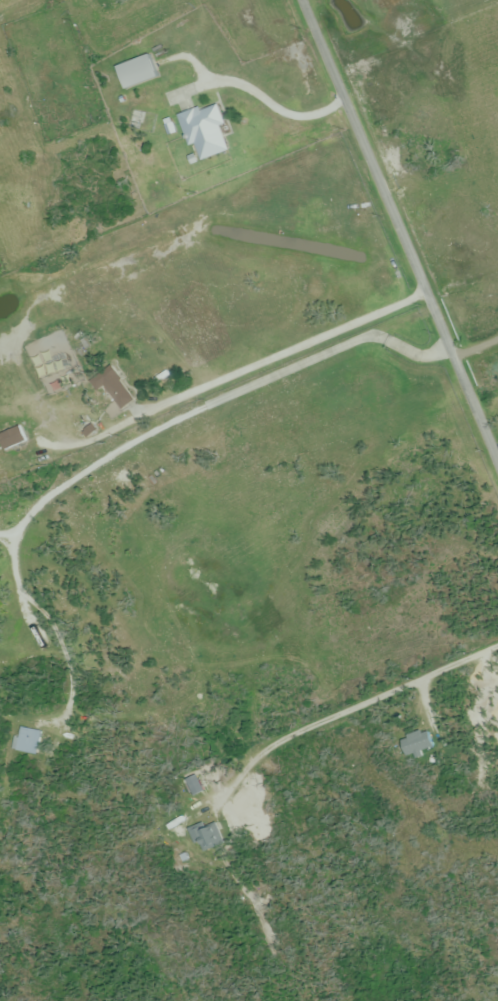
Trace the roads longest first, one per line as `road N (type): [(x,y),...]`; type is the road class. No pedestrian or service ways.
road 1 (residential): [(497,476),(300,0)]

